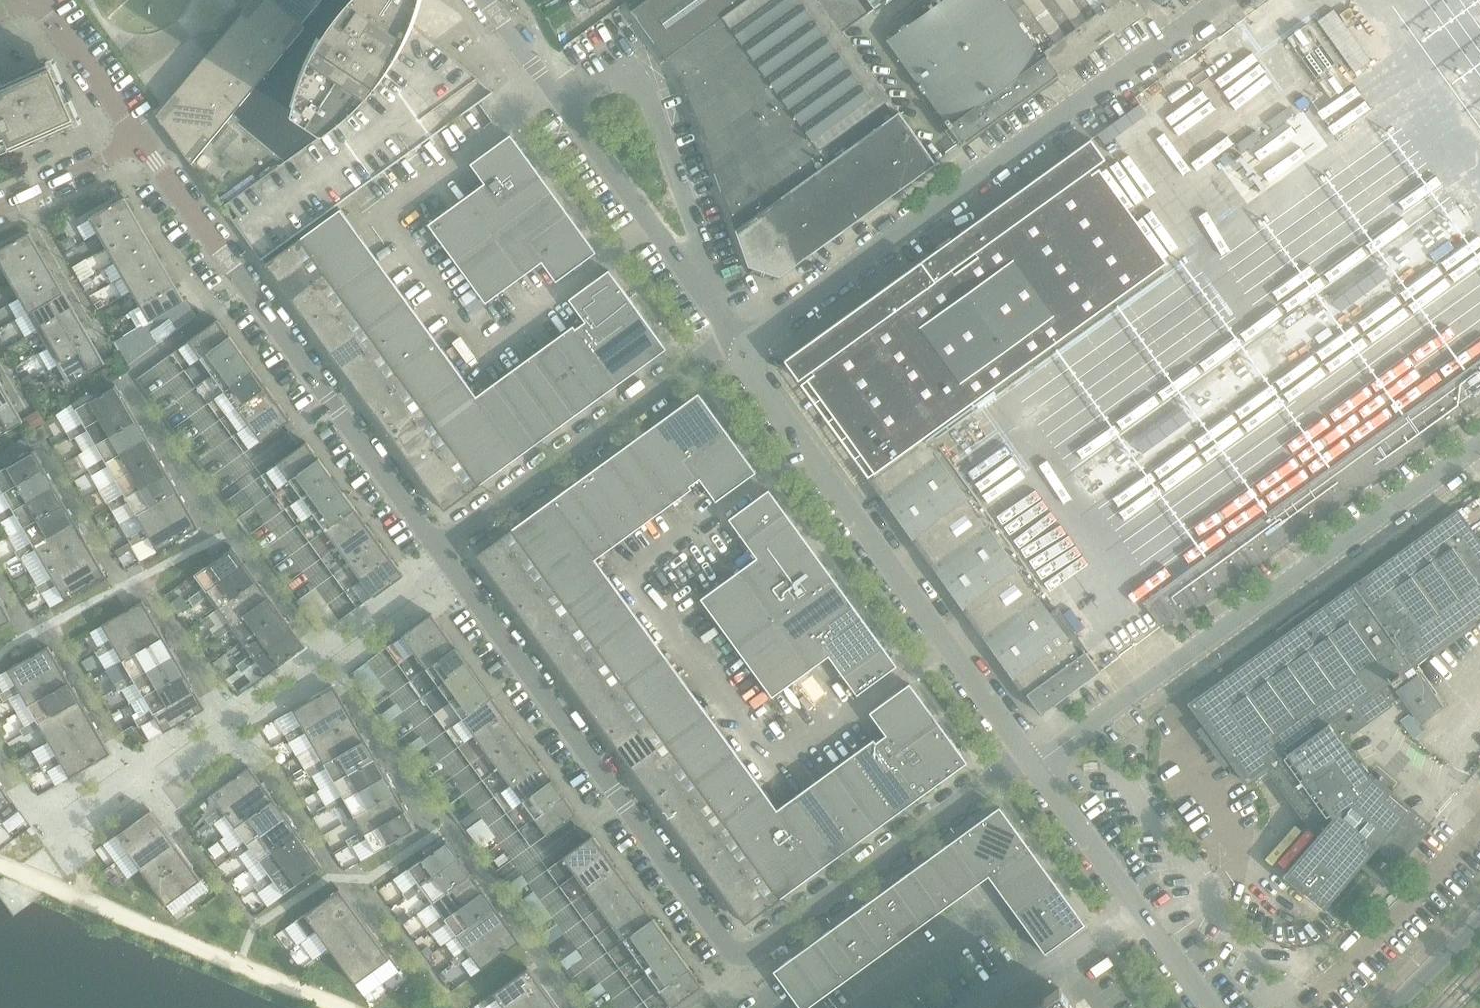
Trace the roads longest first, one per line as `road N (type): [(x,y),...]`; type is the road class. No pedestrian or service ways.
road 1 (residential): [(1026,759),(759,948),(735,954),(437,551)]
road 2 (residential): [(743,346),(1221,0)]
road 3 (residential): [(1026,759),(1058,748),(1479,442)]
road 4 (residential): [(437,551),(135,138)]
road 5 (residential): [(1026,759),(751,371),(743,346)]
road 6 (residential): [(437,551),(693,364),(743,346)]
road 7 (residential): [(678,269),(697,242),(654,112),(618,57),(558,101)]
road 8 (residential): [(1210,1007),(1026,759)]
road 9 (residential): [(678,269),(558,101)]
road 10 (residential): [(135,138),(37,0)]
road 11 (residential): [(135,138),(0,207)]
road 12 (tertiary): [(1479,915),(1383,1007)]
road 13 (residential): [(558,101),(483,0)]

